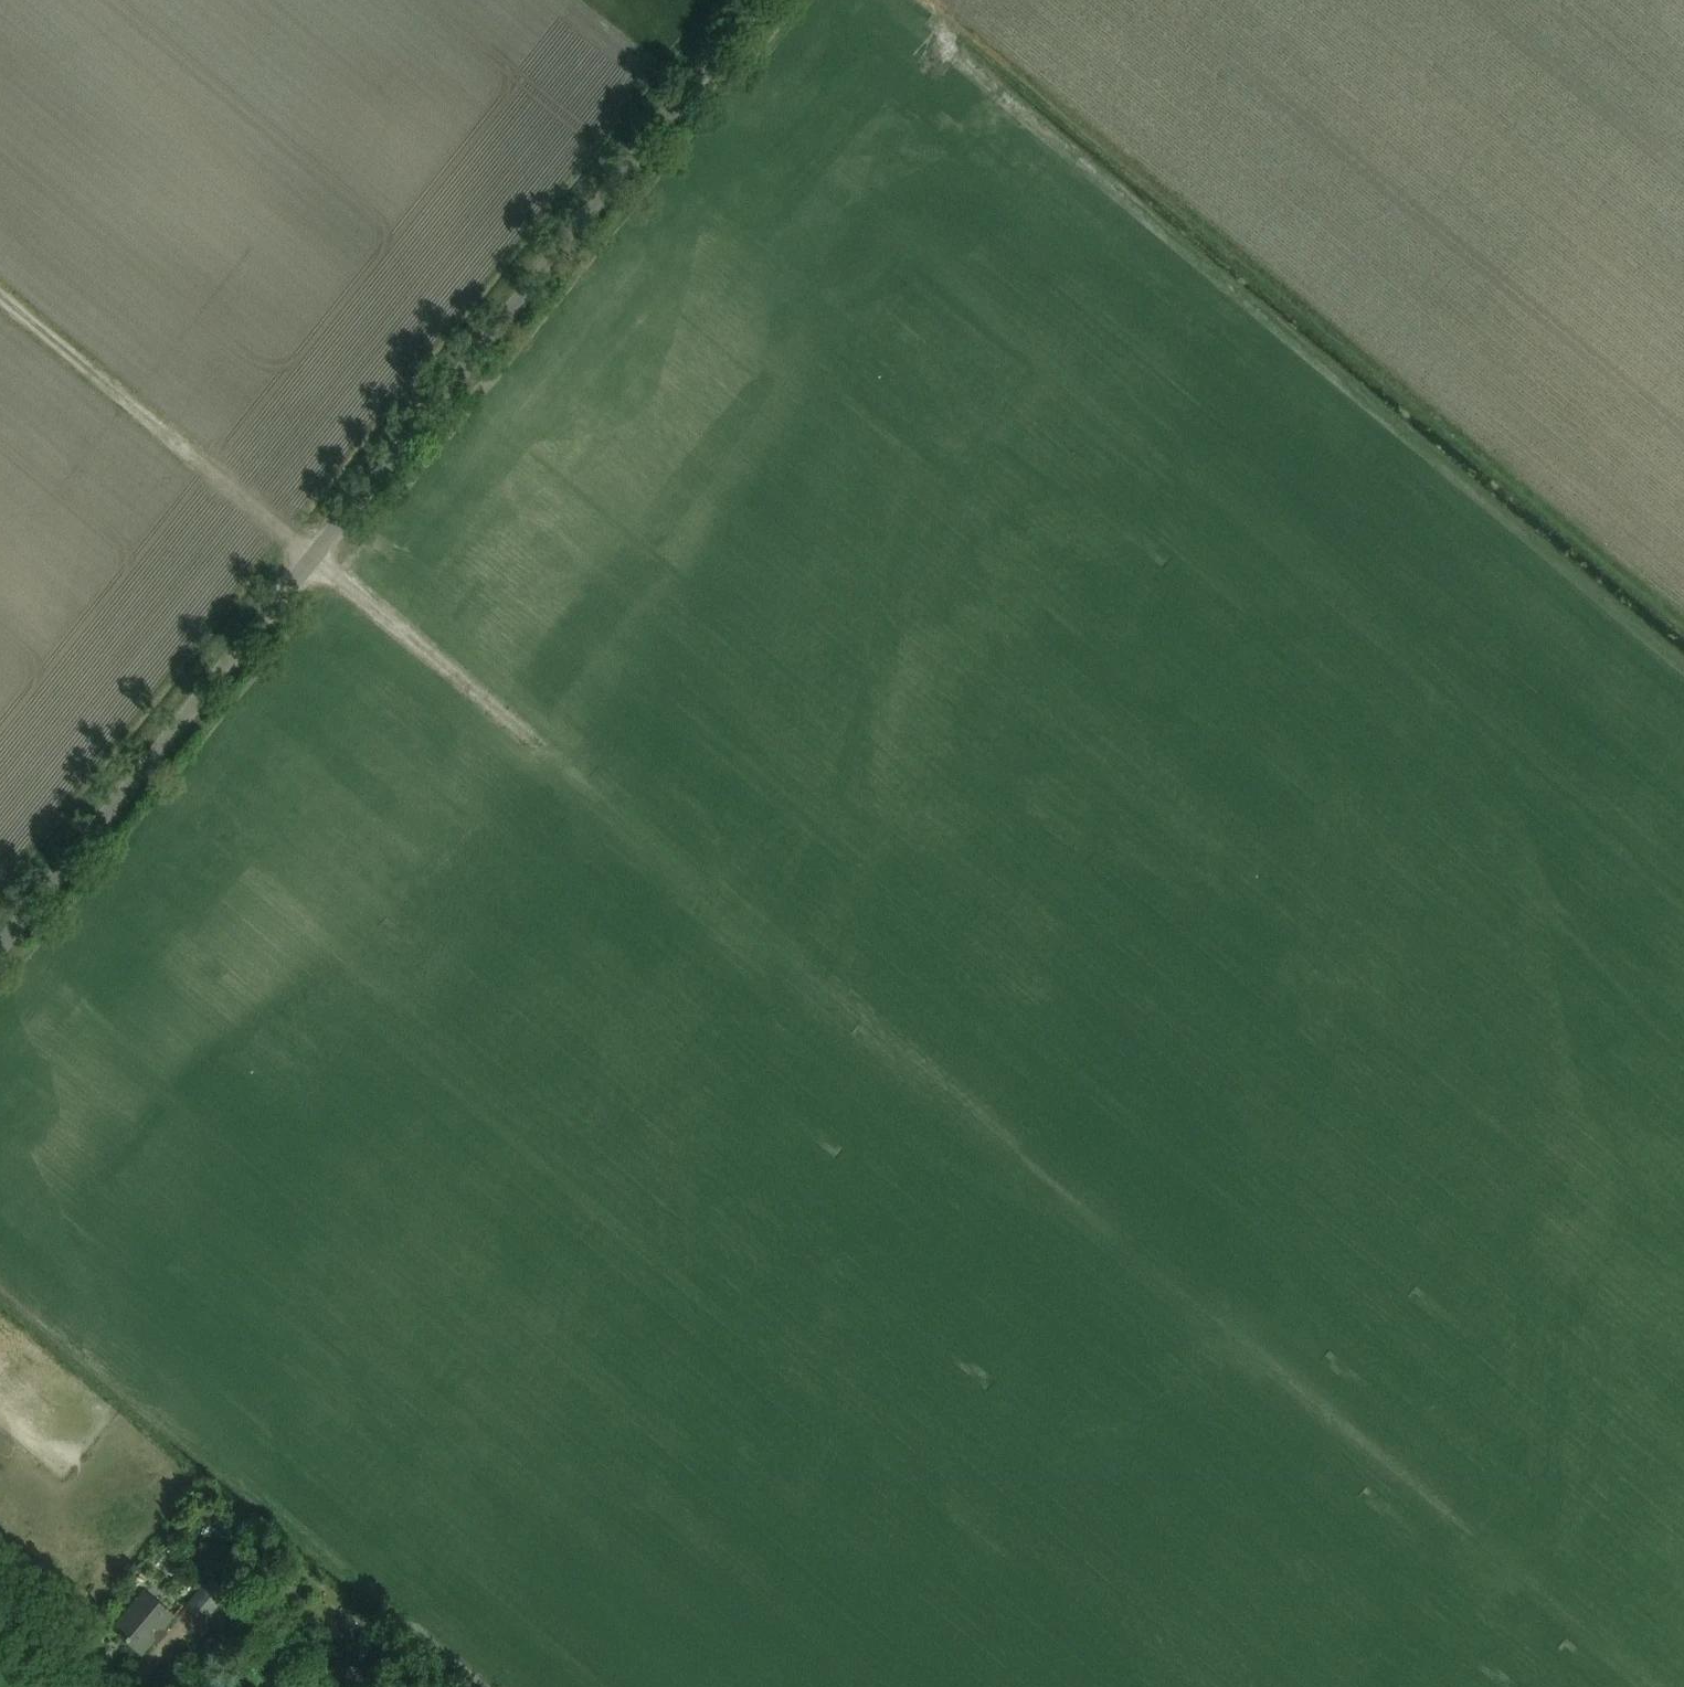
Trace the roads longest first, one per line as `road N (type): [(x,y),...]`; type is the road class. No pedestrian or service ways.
road 1 (unclassified): [(0,967),(779,0)]

